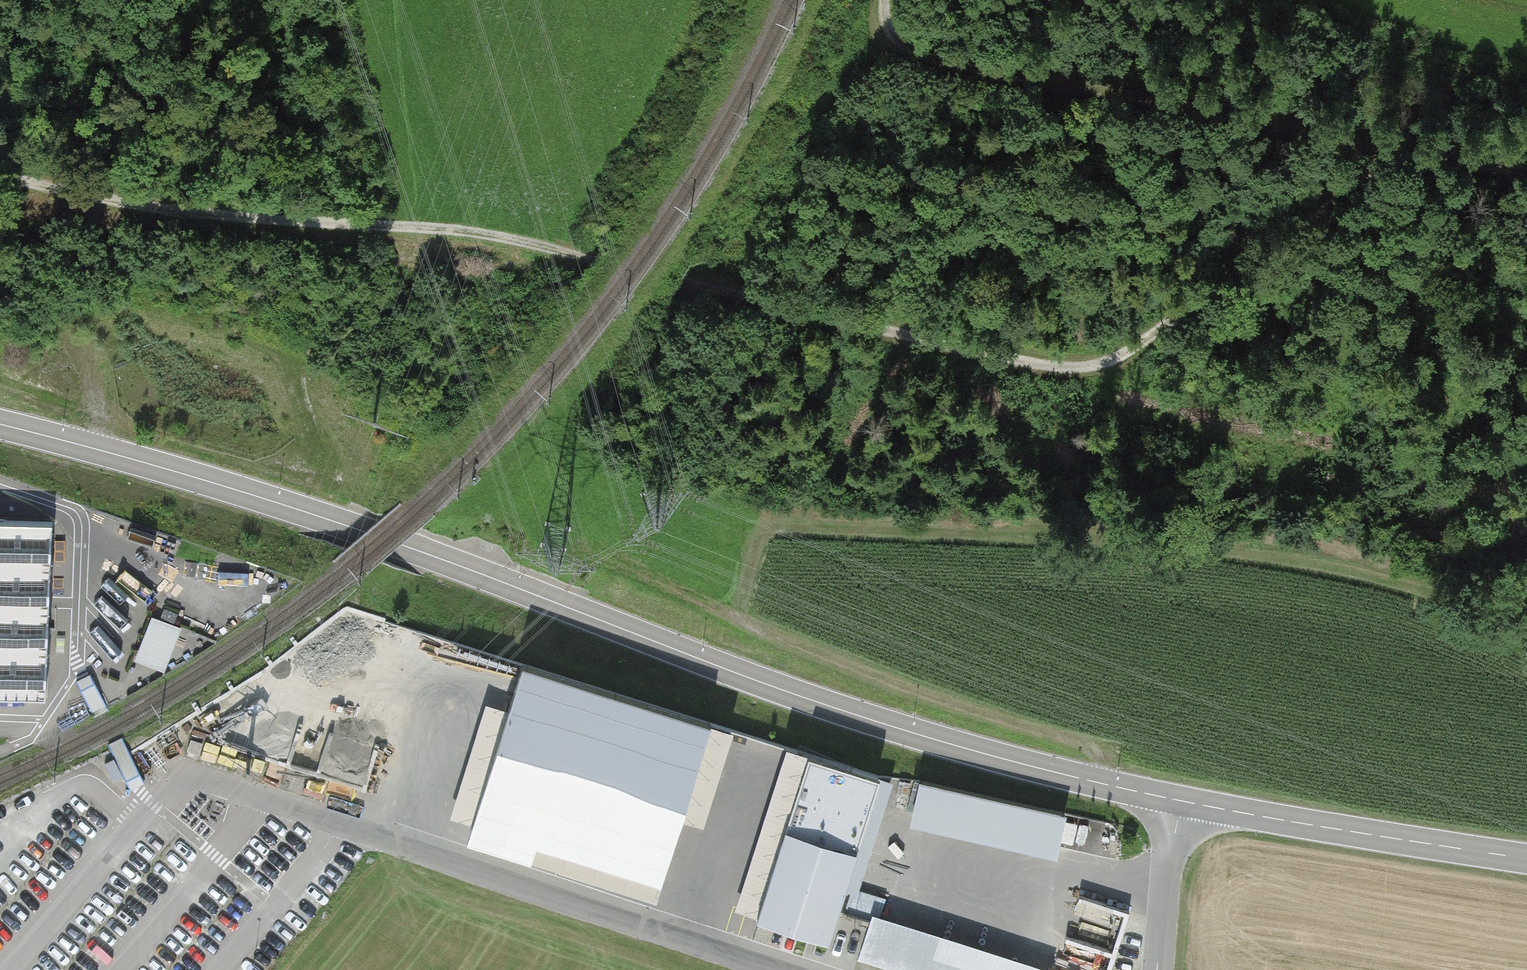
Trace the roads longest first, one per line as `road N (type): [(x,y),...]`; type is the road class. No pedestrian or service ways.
road 1 (track): [(0,173),(140,204),(503,235),(1041,369),(1085,368),(1127,351),(1394,152),(1526,172)]
road 2 (tertiary): [(1182,801),(848,712),(351,526),(0,425)]
road 3 (track): [(1098,783),(1095,745),(947,701),(750,625),(586,544)]
road 4 (track): [(1394,152),(1021,77),(912,44),(893,27),(887,0)]
road 5 (residential): [(782,969),(332,825)]
road 6 (tertiary): [(1526,858),(1182,801)]
road 7 (residential): [(1182,801),(1159,969)]

